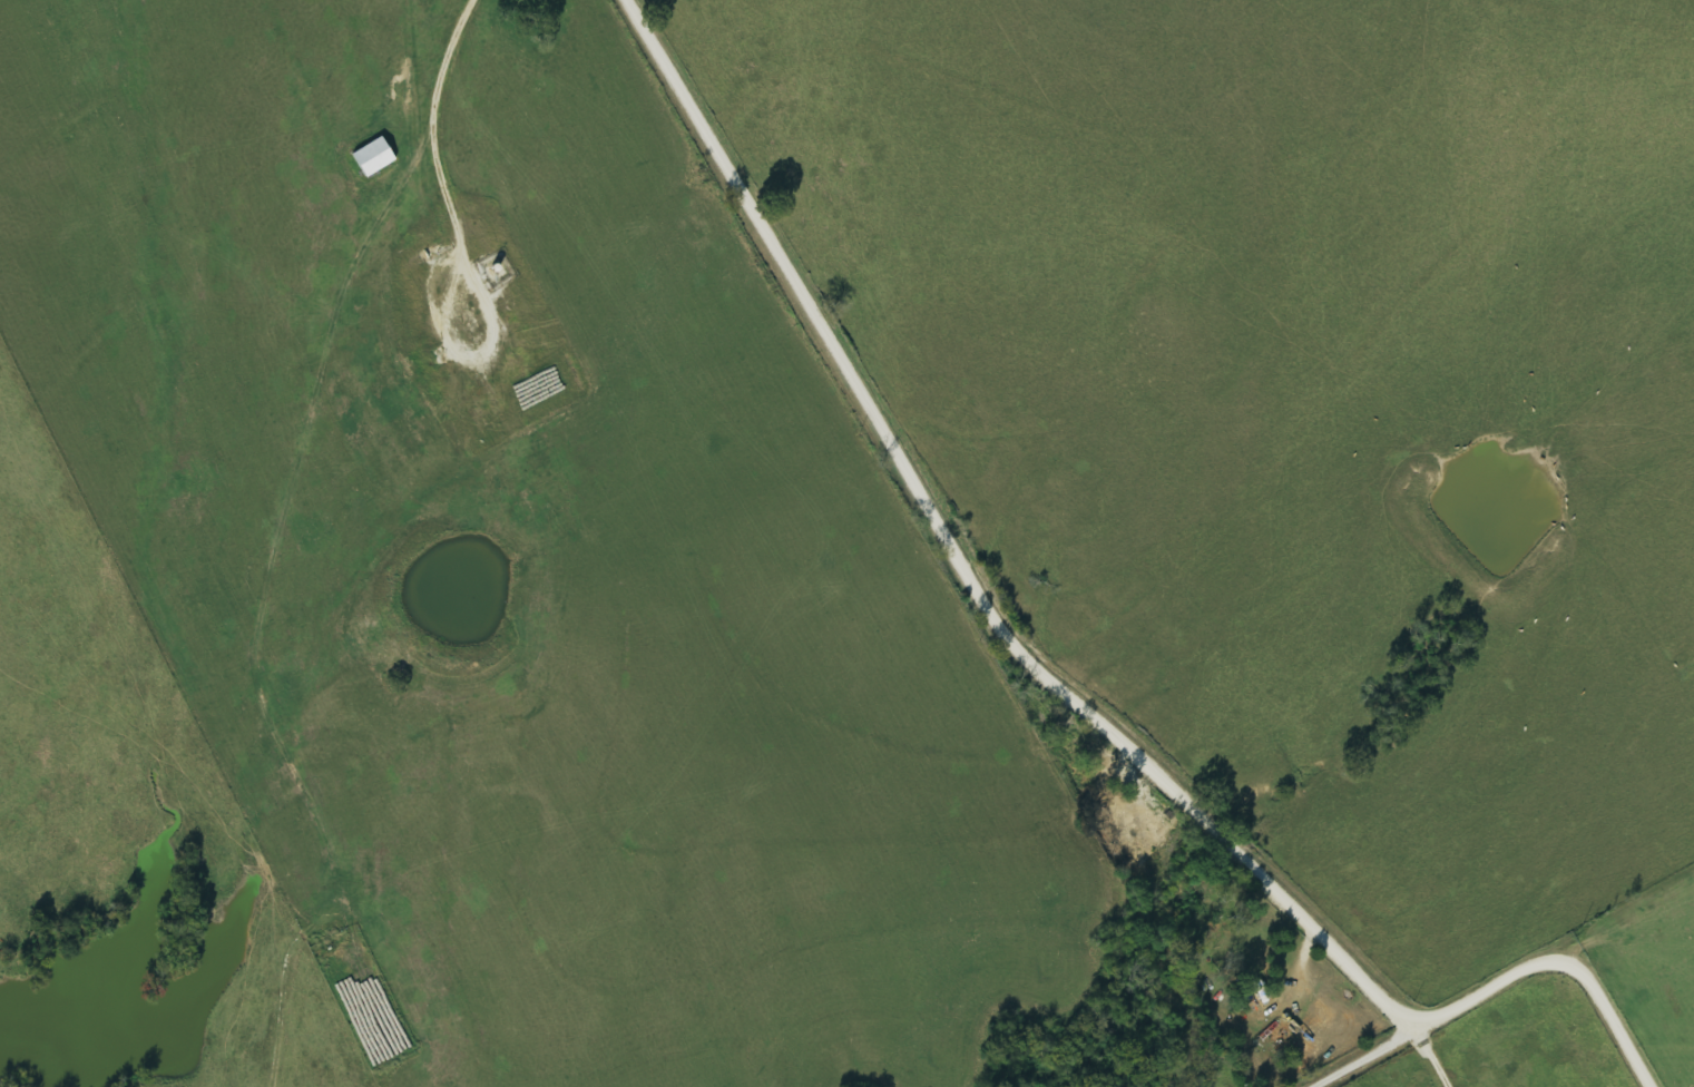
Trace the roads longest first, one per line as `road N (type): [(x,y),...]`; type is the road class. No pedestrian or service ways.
road 1 (residential): [(1417,1030),(1146,748),(997,618),(631,0)]
road 2 (residential): [(1651,1086),(1584,972),(1548,961),(1417,1030)]

